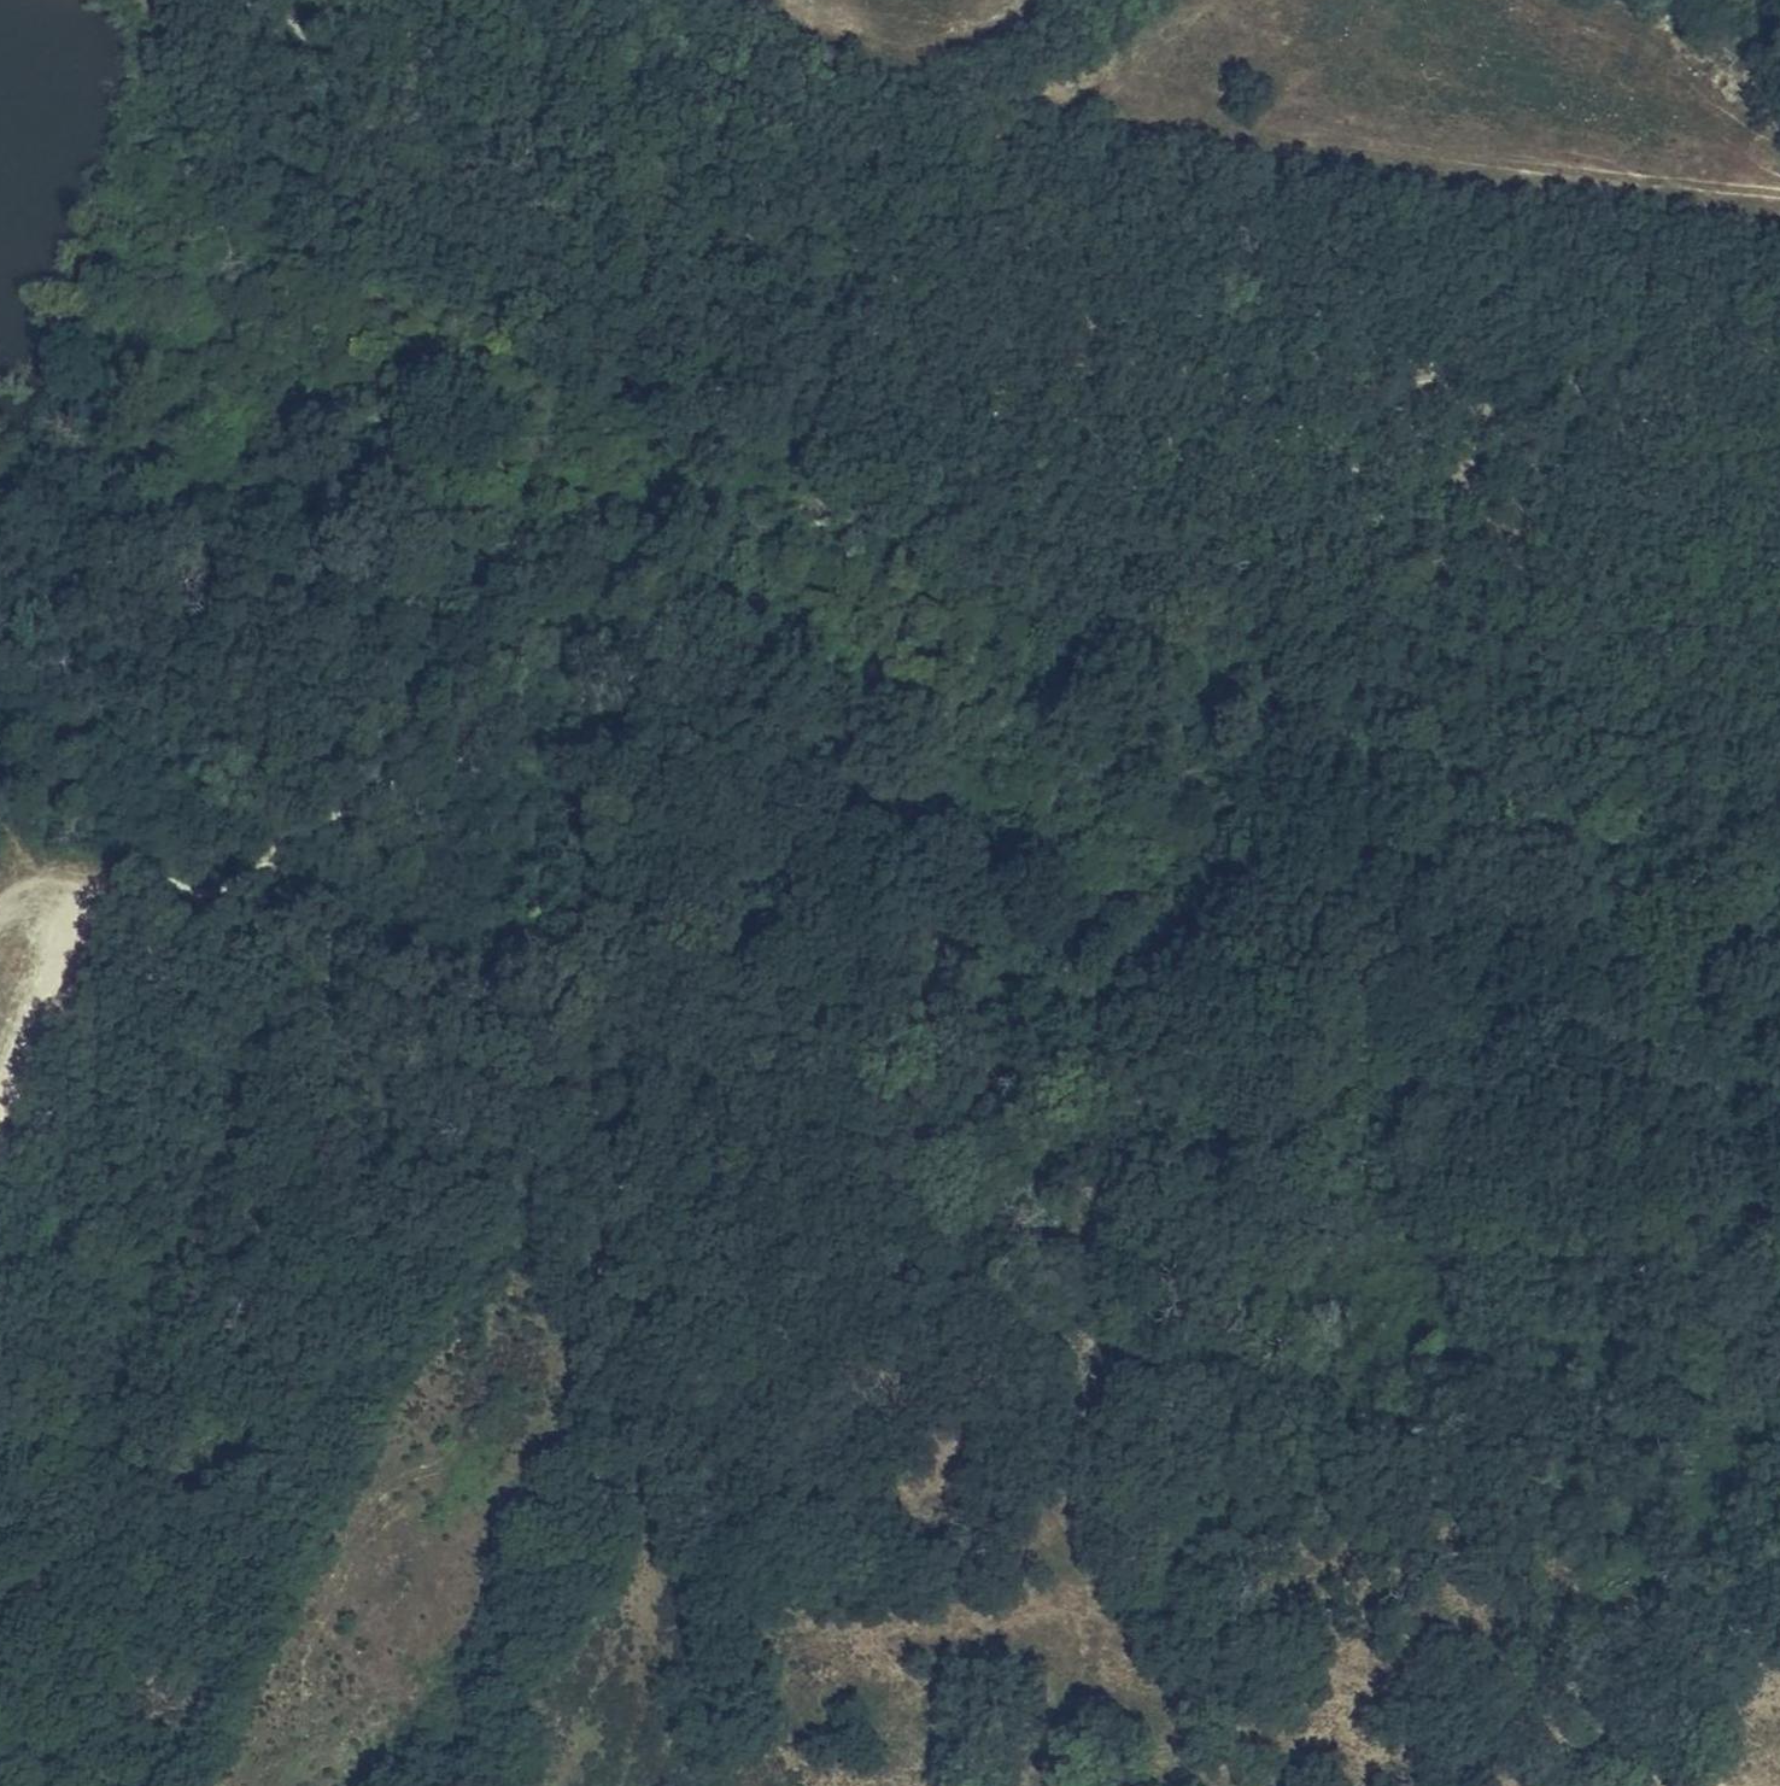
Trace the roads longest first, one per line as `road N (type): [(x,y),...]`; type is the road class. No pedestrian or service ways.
road 1 (track): [(0,1186),(72,1045),(96,950),(126,890),(206,891),(290,908),(360,848),(421,672),(442,554)]

